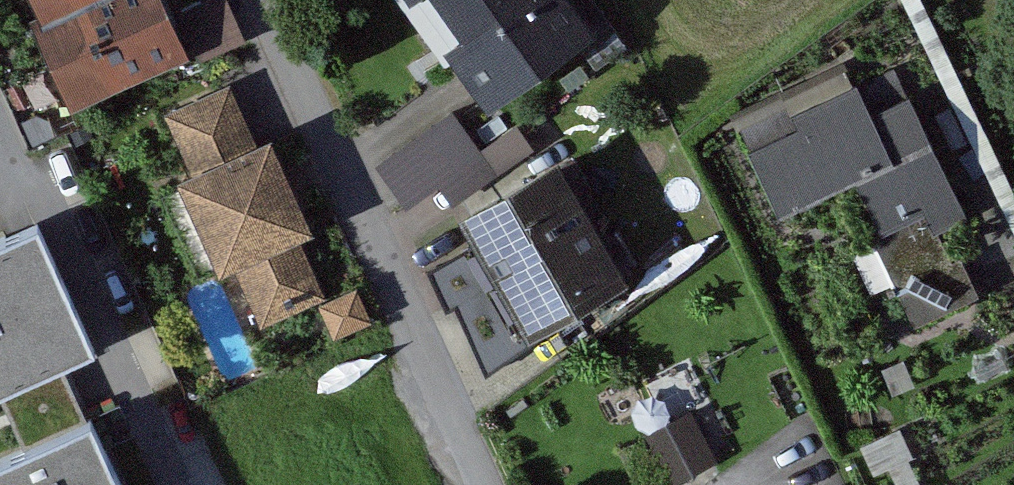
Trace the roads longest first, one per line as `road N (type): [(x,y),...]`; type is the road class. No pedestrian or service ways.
road 1 (residential): [(275,0),(498,484)]

